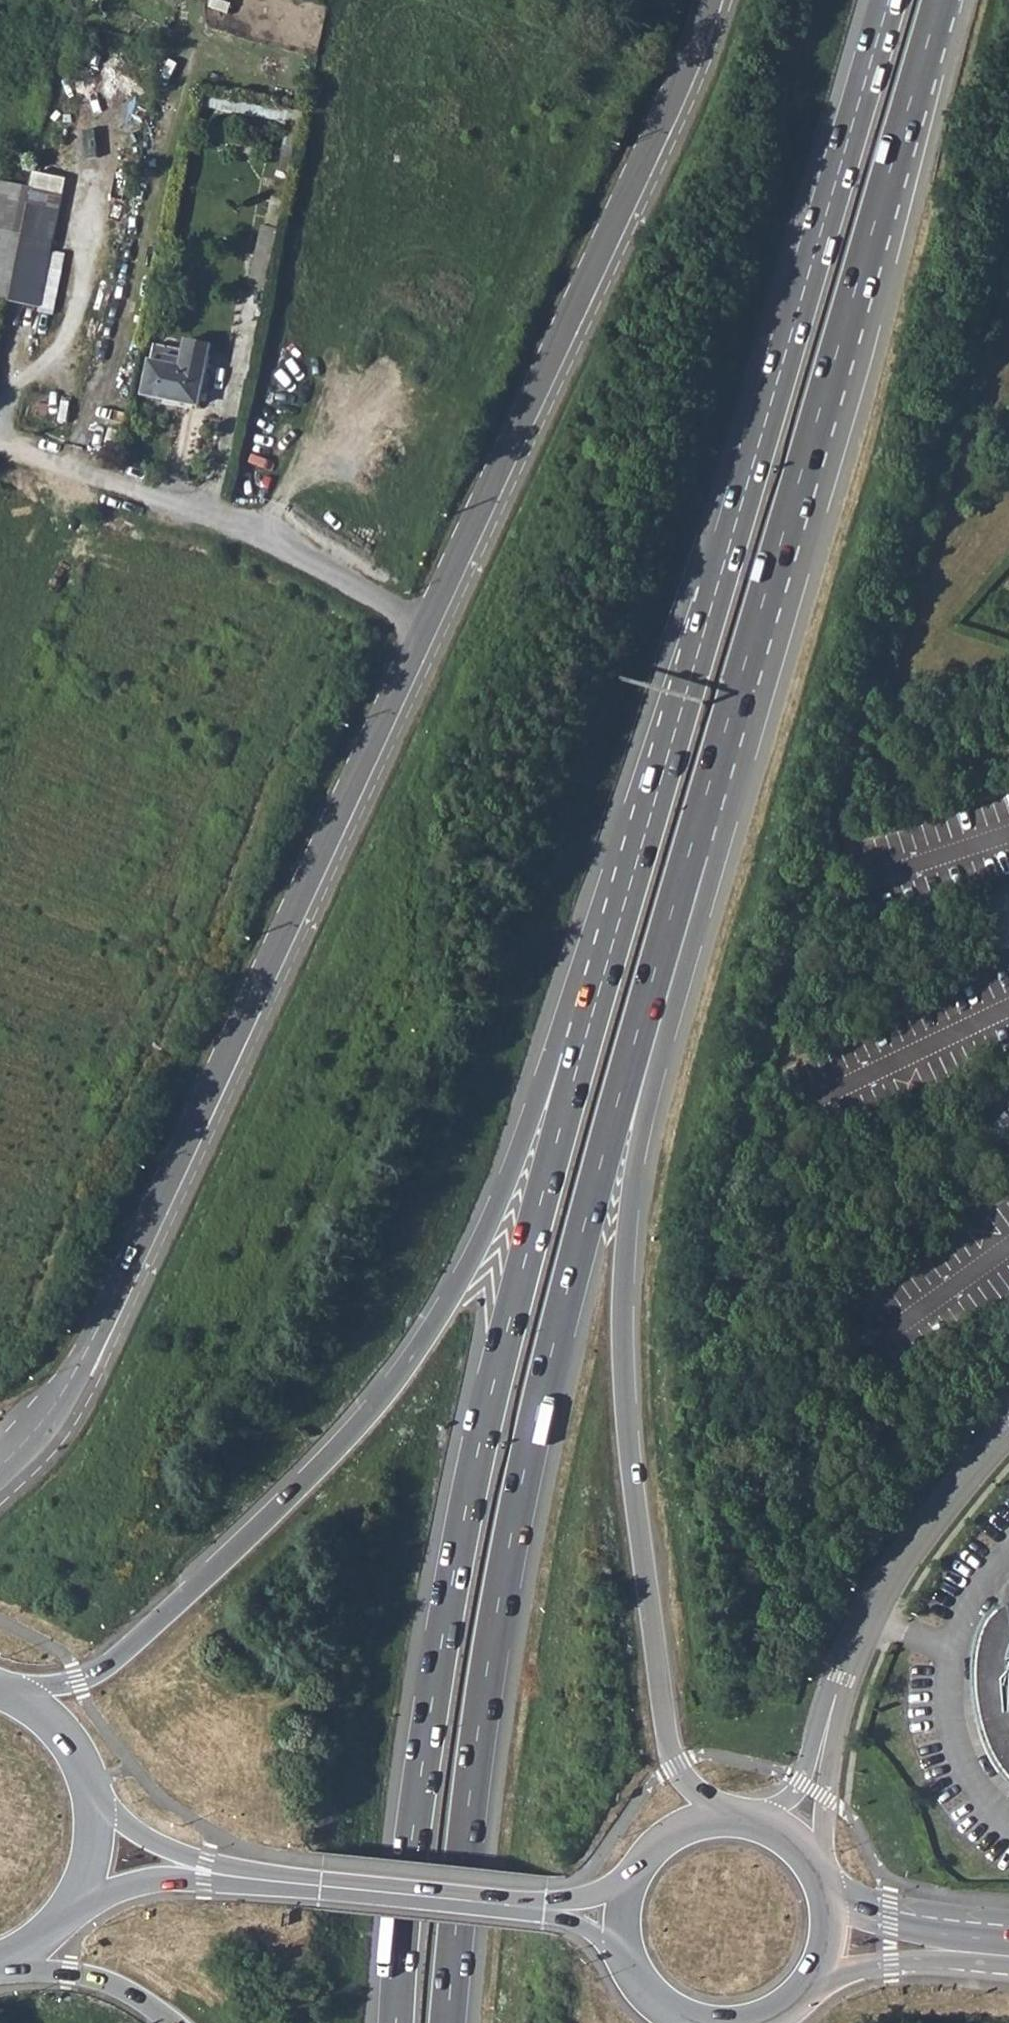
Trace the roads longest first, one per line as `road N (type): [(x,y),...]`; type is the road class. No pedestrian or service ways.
road 1 (trunk): [(447,2022),(487,1665),(528,1451),(698,822)]
road 2 (trunk): [(888,0),(583,1046)]
road 3 (trunk): [(730,1814),(698,1790),(667,1740),(624,1406),(622,1287),(633,1178),(710,874),(698,822)]
road 4 (trunk): [(583,1046),(492,1391),(453,1574),(413,1826),(396,2022)]
road 5 (unclassified): [(428,628),(79,1368),(39,1427),(0,1466)]
road 6 (trunk): [(583,1046),(549,1070),(457,1283),(368,1412),(105,1672),(16,1690)]
road 7 (trunk): [(698,822),(939,0)]
road 8 (unclassified): [(711,0),(626,210),(428,628)]
road 9 (residential): [(428,628),(243,523),(0,445)]
road 10 (residential): [(1008,1435),(906,1557),(865,1621),(813,1790),(788,1833)]
road 11 (primary): [(322,1887),(619,1915)]
road 12 (primary): [(819,1976),(900,1960),(1008,1970)]
road 13 (trunk): [(6,1962),(114,1984),(174,2022)]
road 14 (primary): [(1008,1929),(891,1915),(831,1895)]
road 15 (primary): [(730,1814),(695,1818),(650,1846),(629,1874),(619,1915)]
road 16 (primary): [(97,1806),(65,1730),(16,1690)]
road 17 (primary): [(70,1912),(139,1885),(204,1872)]
road 18 (primary): [(619,1915),(625,1958),(642,1988),(694,2022)]
road 19 (primary): [(204,1872),(97,1806)]

